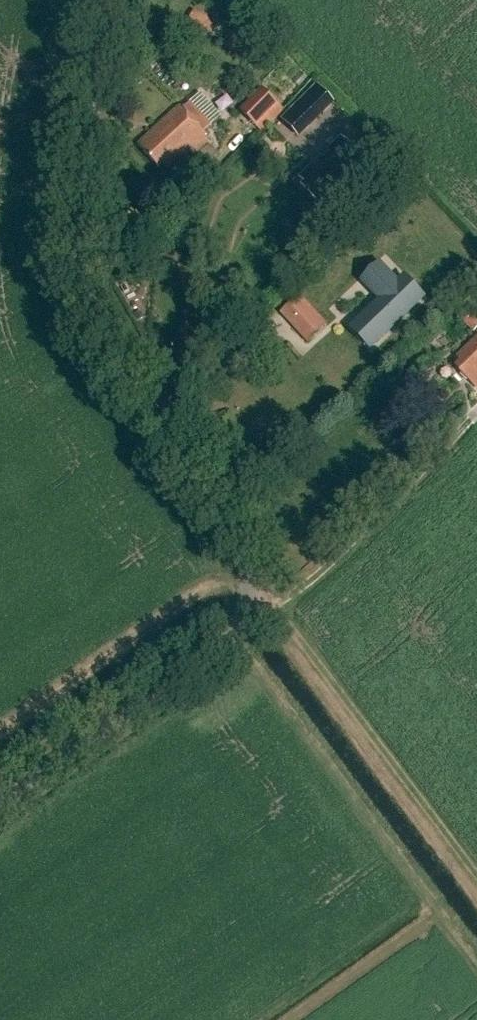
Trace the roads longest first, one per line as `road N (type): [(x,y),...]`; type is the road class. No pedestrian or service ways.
road 1 (unclassified): [(252,600),(238,540),(80,294),(73,218),(99,0)]
road 2 (unclassified): [(476,876),(276,614),(252,600)]
road 3 (unclassified): [(0,803),(223,645),(252,600)]

